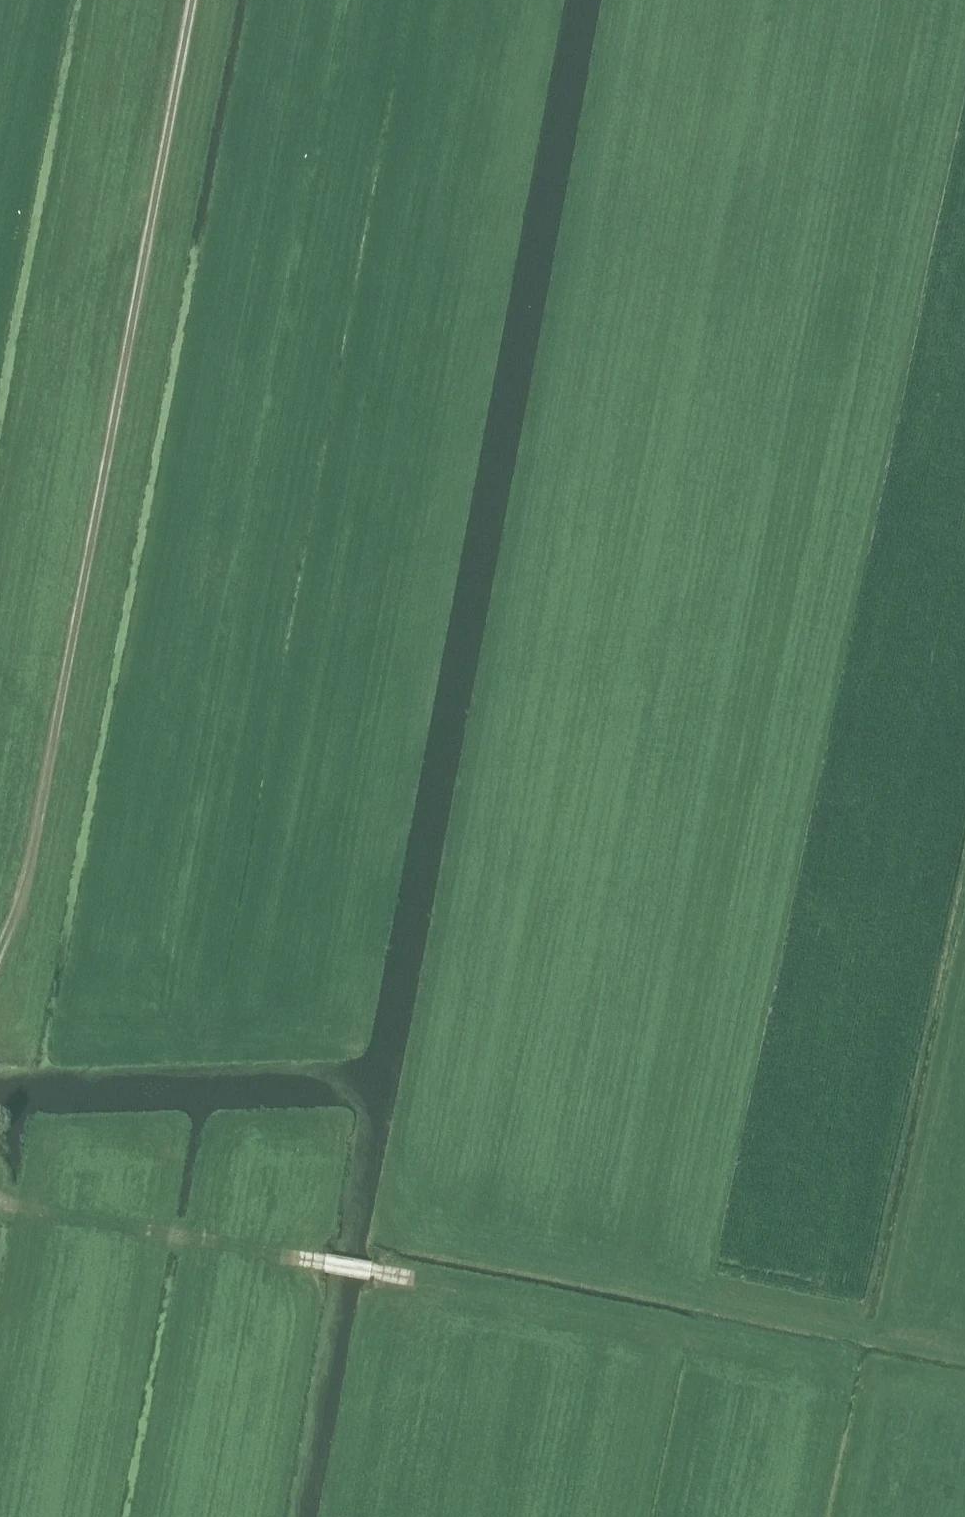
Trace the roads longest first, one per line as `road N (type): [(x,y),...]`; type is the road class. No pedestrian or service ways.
road 1 (track): [(0,954),(19,908),(193,0)]

